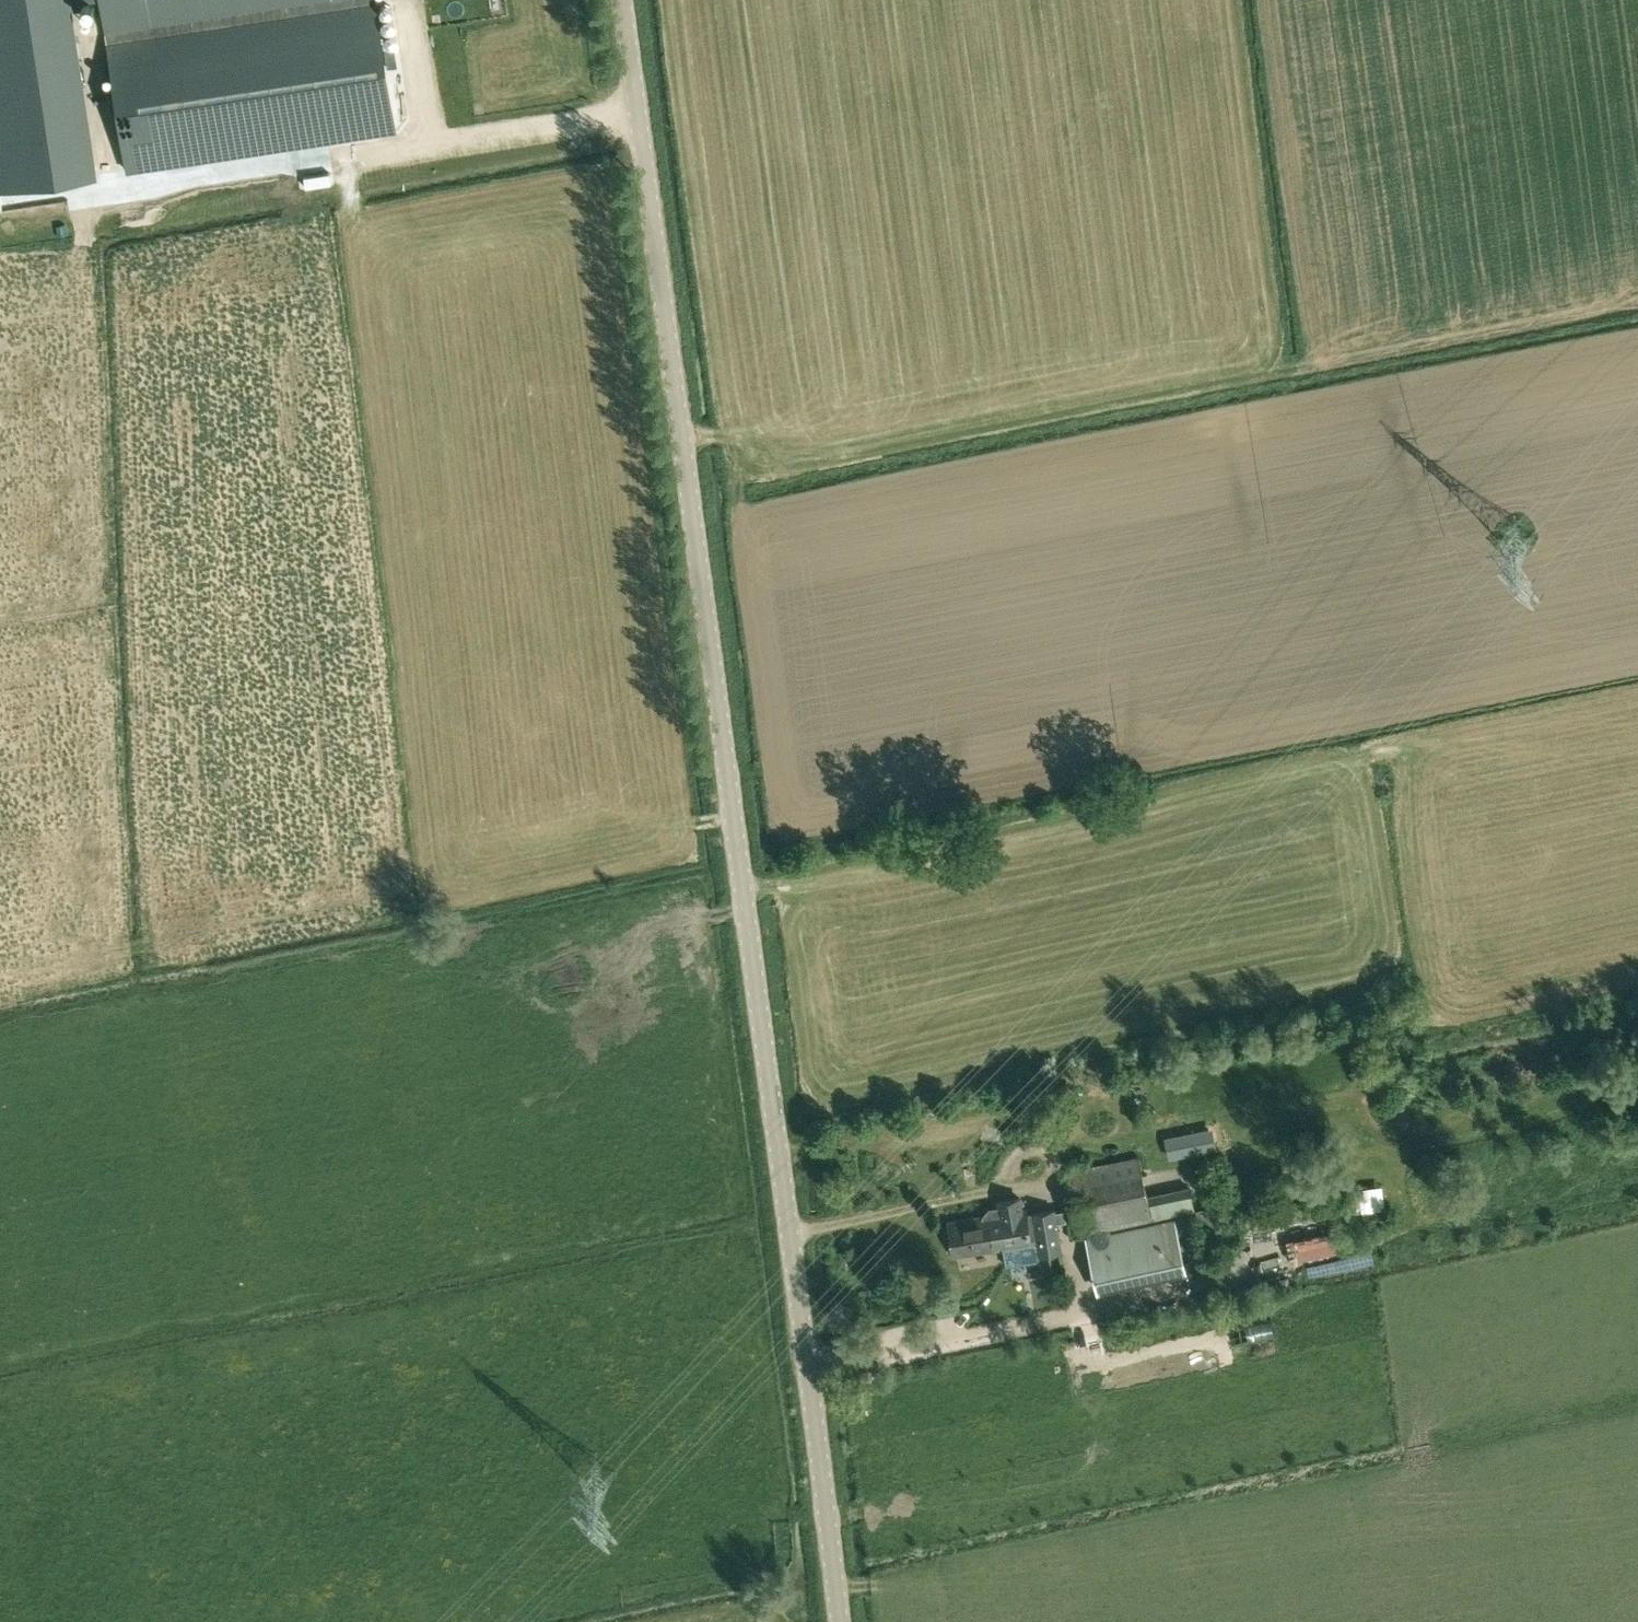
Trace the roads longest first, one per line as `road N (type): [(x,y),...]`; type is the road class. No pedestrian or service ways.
road 1 (tertiary): [(828,1621),(617,0)]

